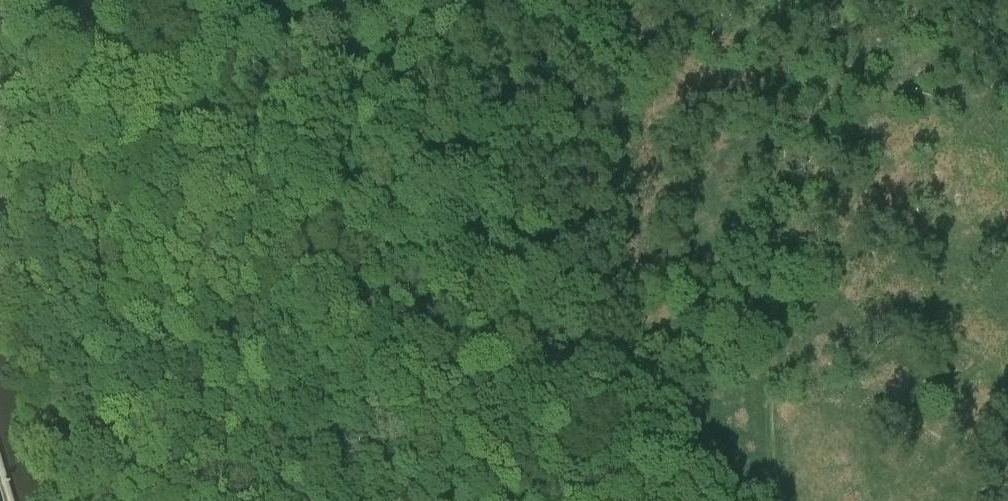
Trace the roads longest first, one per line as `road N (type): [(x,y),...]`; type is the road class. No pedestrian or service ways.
road 1 (track): [(473,0),(456,70),(375,241),(373,355),(407,500)]
road 2 (track): [(781,0),(779,500)]

